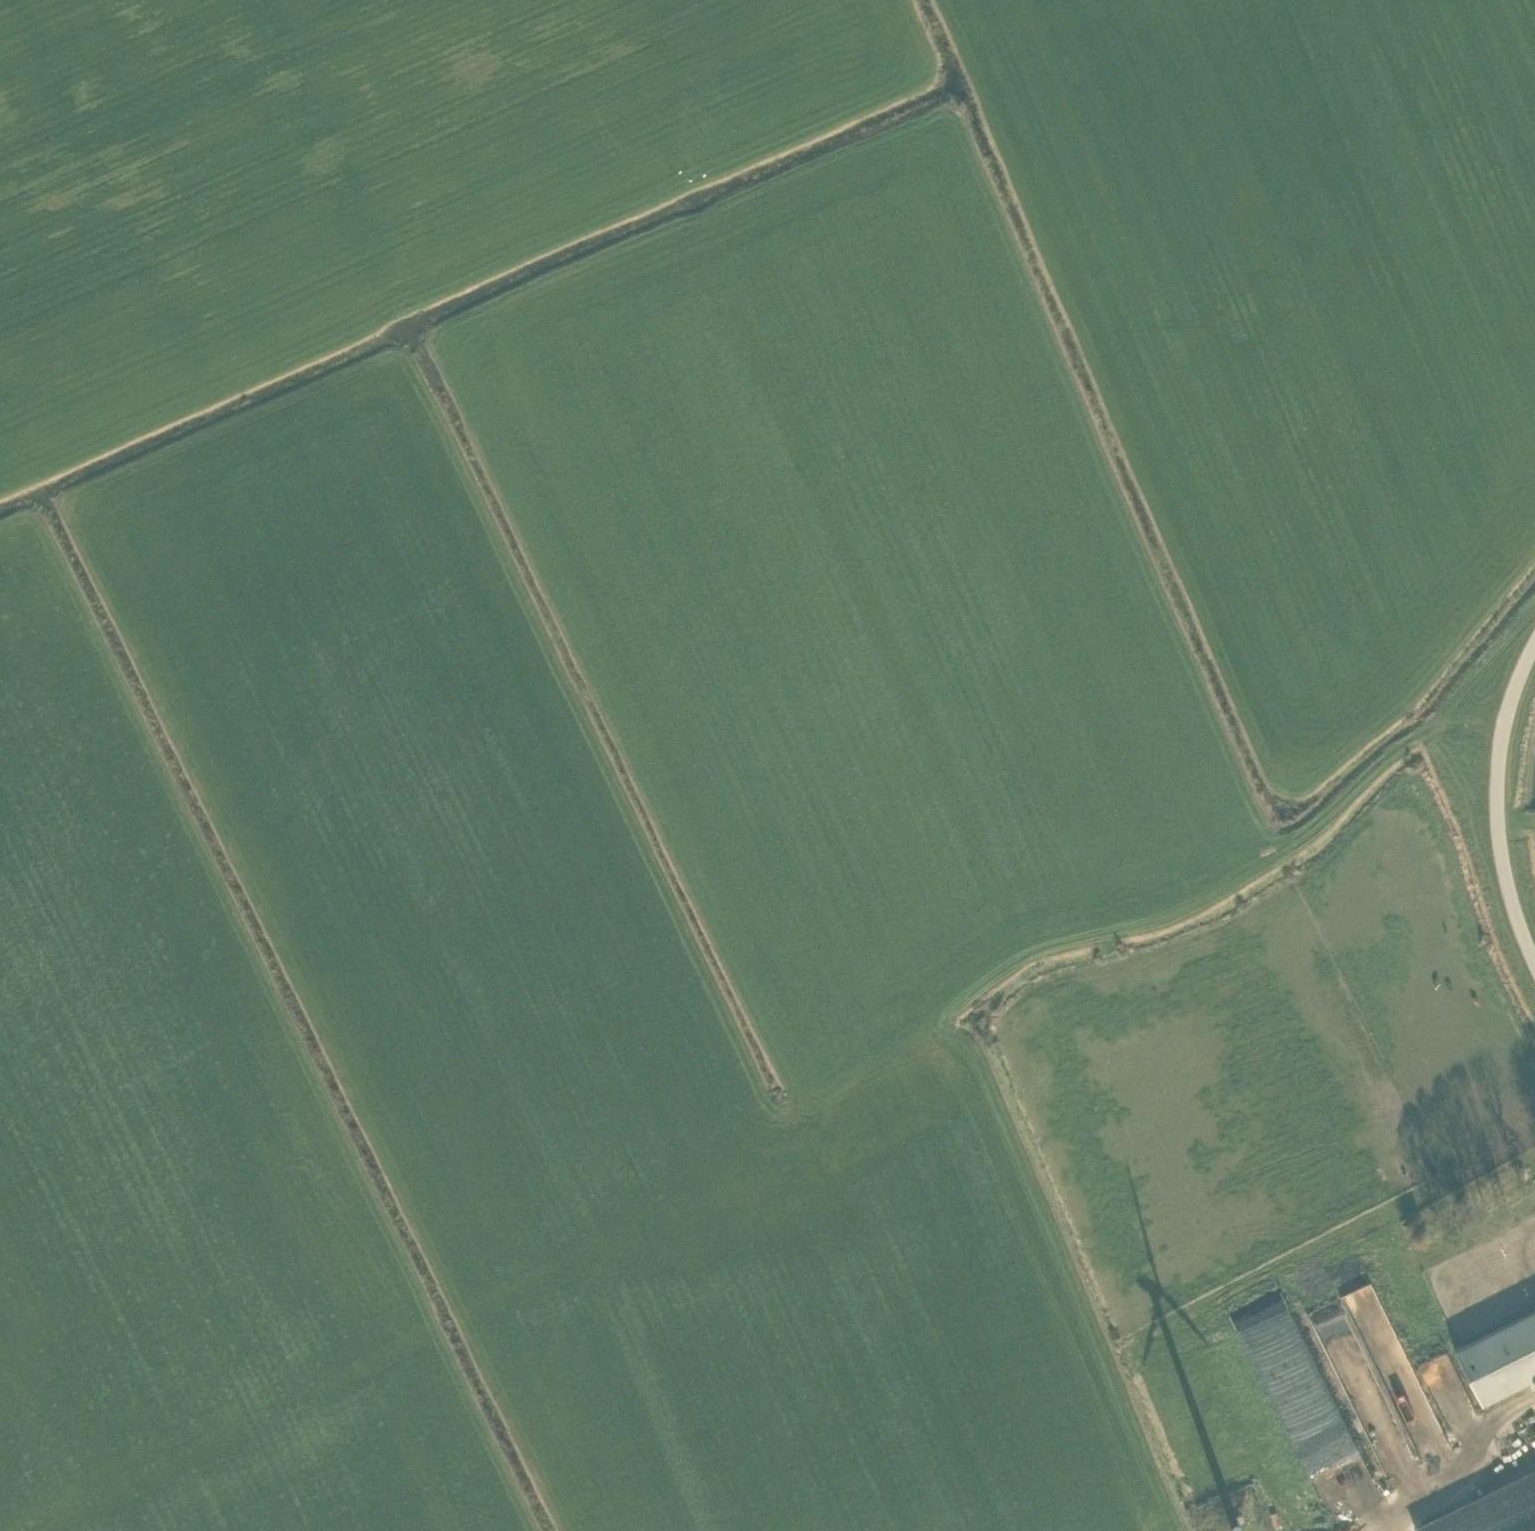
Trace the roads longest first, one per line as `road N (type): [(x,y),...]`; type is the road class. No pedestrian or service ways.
road 1 (track): [(1512,696),(1496,695),(1386,762),(1314,830),(1174,914),(1050,945),(941,1020)]
road 2 (unclassified): [(1534,965),(1504,864),(1498,793),(1504,728),(1534,640)]

